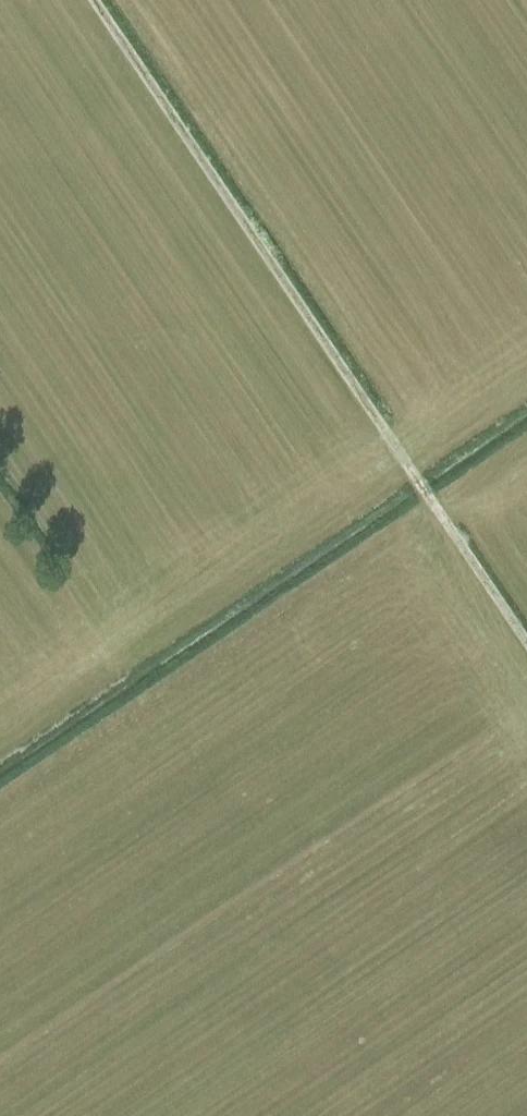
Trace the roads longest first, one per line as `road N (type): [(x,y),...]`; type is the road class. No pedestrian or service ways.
road 1 (track): [(93,0),(526,644)]

